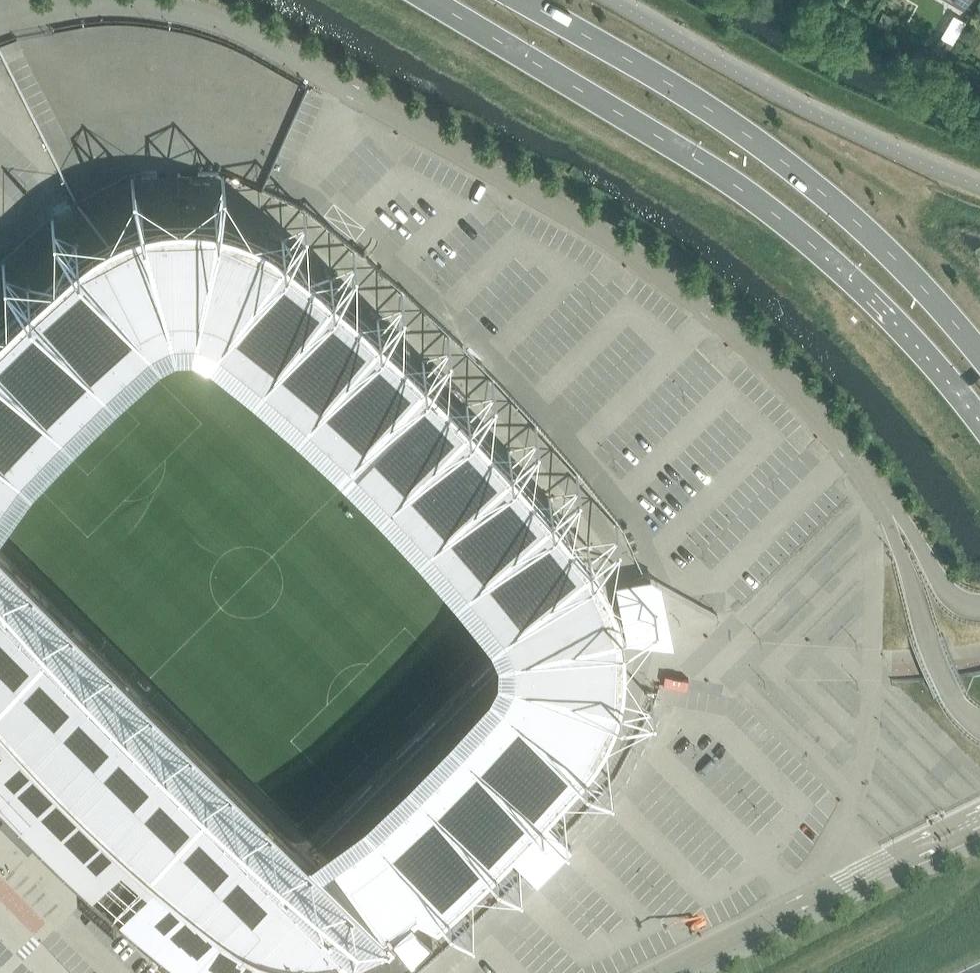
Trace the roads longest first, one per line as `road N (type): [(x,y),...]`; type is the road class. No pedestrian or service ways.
road 1 (trunk): [(428,0),(767,211),(870,297),(979,414)]
road 2 (trunk): [(979,353),(886,249),(794,170),(526,0)]

